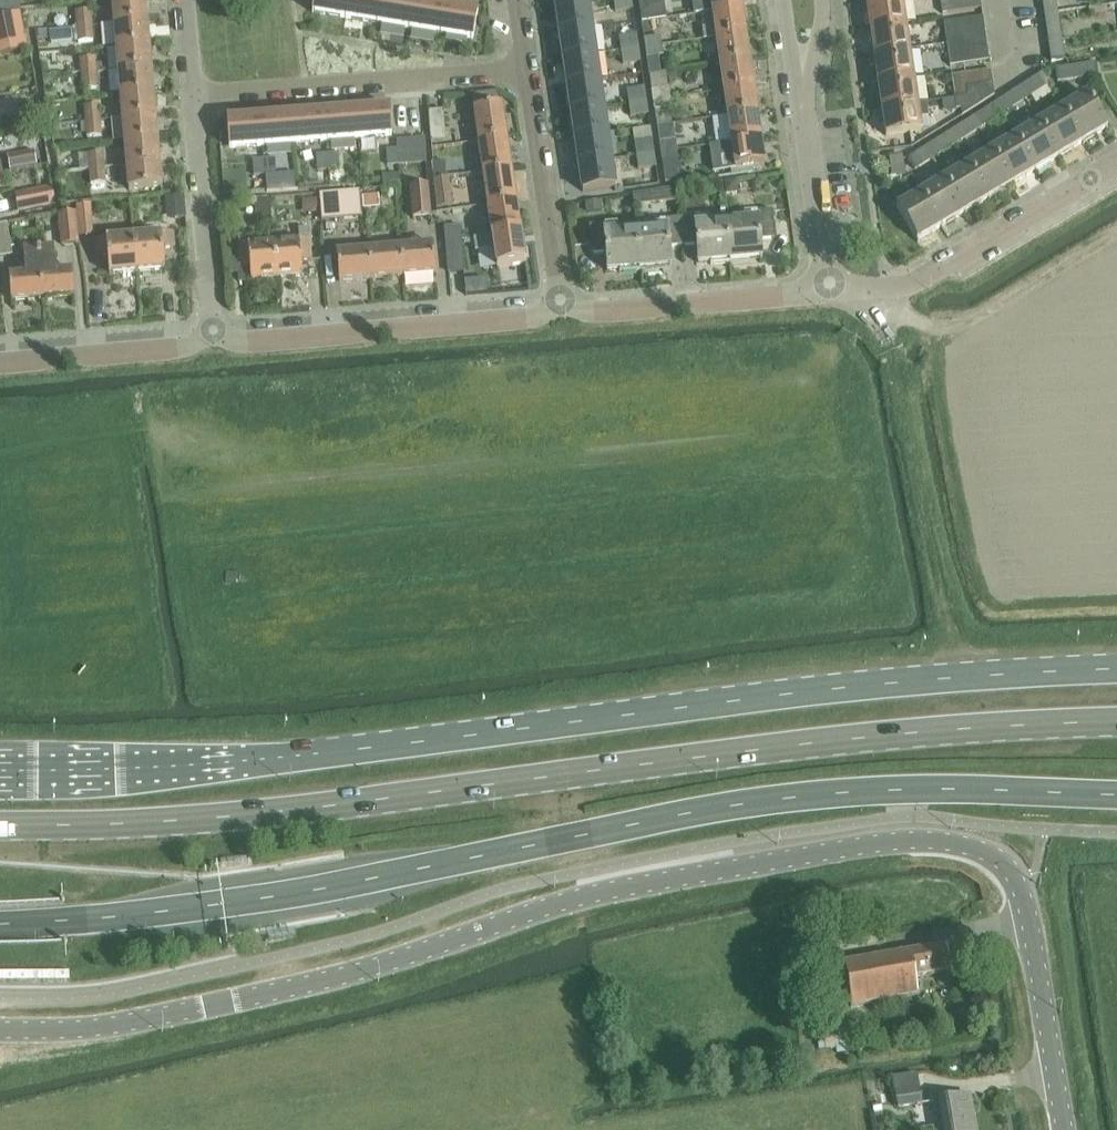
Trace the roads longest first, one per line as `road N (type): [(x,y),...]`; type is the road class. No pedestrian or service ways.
road 1 (unclassified): [(1065,1129),(1022,888),(991,854),(959,845),(905,841),(633,886),(394,962),(161,1017),(81,1032),(0,1032)]
road 2 (primary): [(1116,673),(941,679),(154,774),(0,773)]
road 3 (primary): [(0,828),(125,828),(290,813),(939,733),(1116,727)]
road 4 (residential): [(213,332),(248,343),(526,320),(560,301)]
road 5 (unclassified): [(198,104),(527,70)]
road 6 (residential): [(829,294),(910,287),(1116,168)]
road 7 (residential): [(560,301),(595,314),(829,294)]
road 8 (track): [(881,309),(924,329),(953,327),(1116,234)]
road 9 (unclassified): [(560,301),(527,70)]
road 10 (unclassified): [(213,332),(198,104)]
road 11 (residential): [(0,364),(179,349),(213,332)]
road 12 (unclassified): [(829,294),(804,93)]

